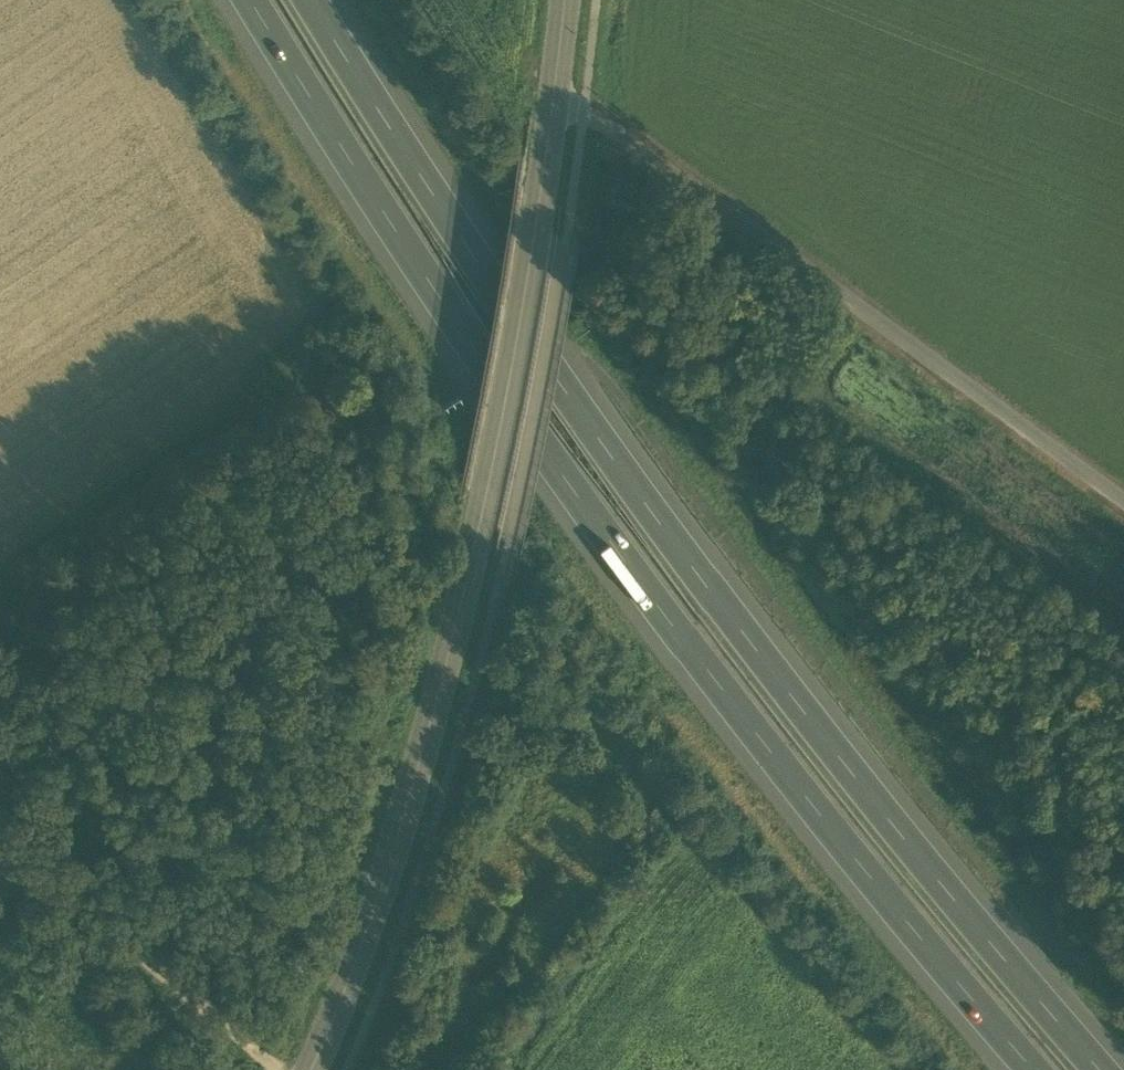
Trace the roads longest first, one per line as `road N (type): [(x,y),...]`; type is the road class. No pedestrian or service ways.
road 1 (motorway): [(1098,1069),(960,910),(650,514),(308,0)]
road 2 (motorway): [(250,0),(423,273),(605,537),(1028,1069)]
road 3 (secondary): [(310,1069),(359,950),(418,764),(478,539),(555,86)]
road 4 (unclassified): [(1123,499),(555,86)]
road 5 (track): [(0,850),(278,1069)]

